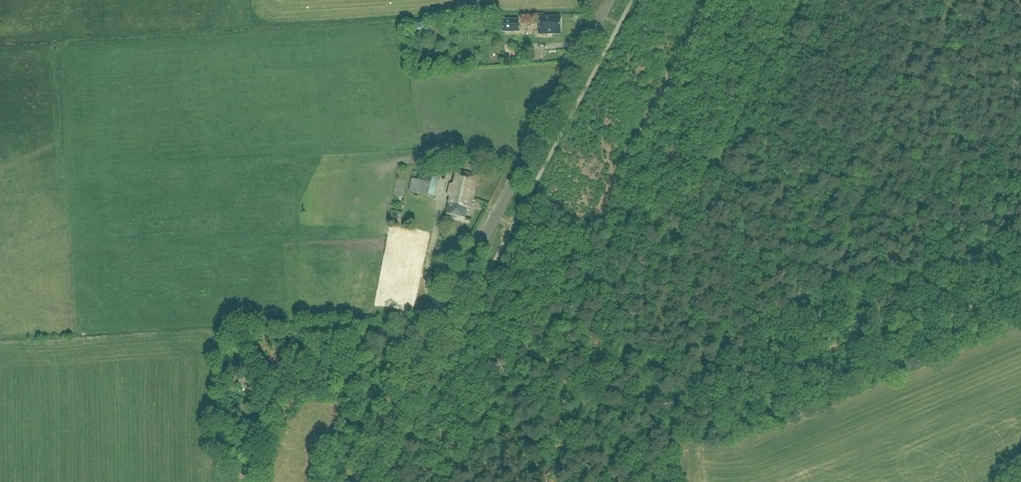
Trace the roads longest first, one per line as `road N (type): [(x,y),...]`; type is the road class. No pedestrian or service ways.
road 1 (unclassified): [(355,481),(609,0)]

